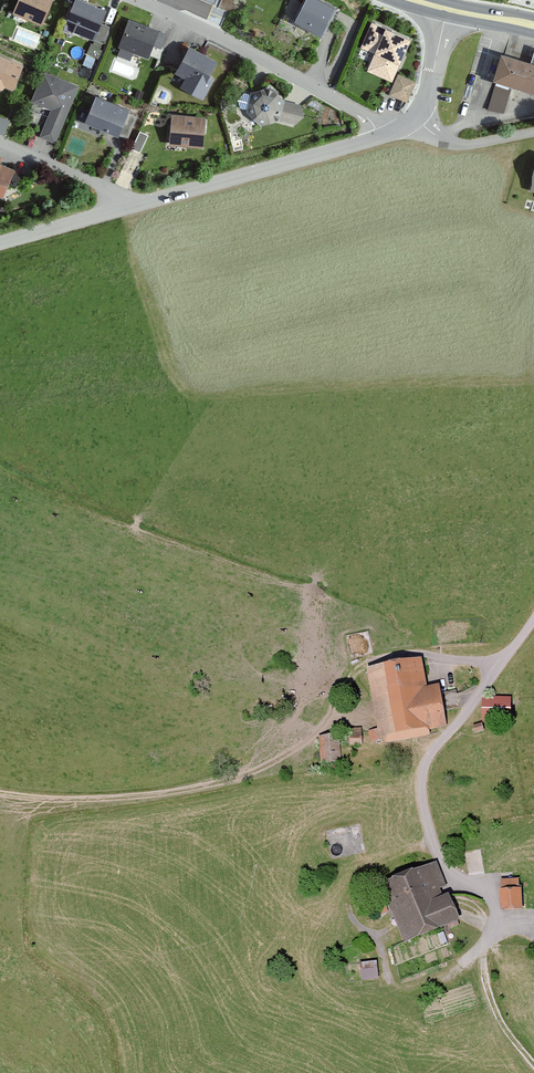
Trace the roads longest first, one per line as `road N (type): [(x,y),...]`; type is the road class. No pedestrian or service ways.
road 1 (residential): [(533,619),(423,773),(422,800),(442,862),(495,908),(489,936),(463,964)]
road 2 (track): [(0,792),(87,799),(205,786),(278,760),(326,721)]
road 3 (residential): [(381,137),(361,113),(139,0)]
road 4 (residential): [(381,137),(130,207)]
road 5 (residential): [(130,207),(92,181),(0,143)]
road 6 (residential): [(130,207),(0,243)]
road 7 (track): [(482,945),(494,1008),(533,1065)]
road 8 (residential): [(415,118),(463,145),(533,133)]

